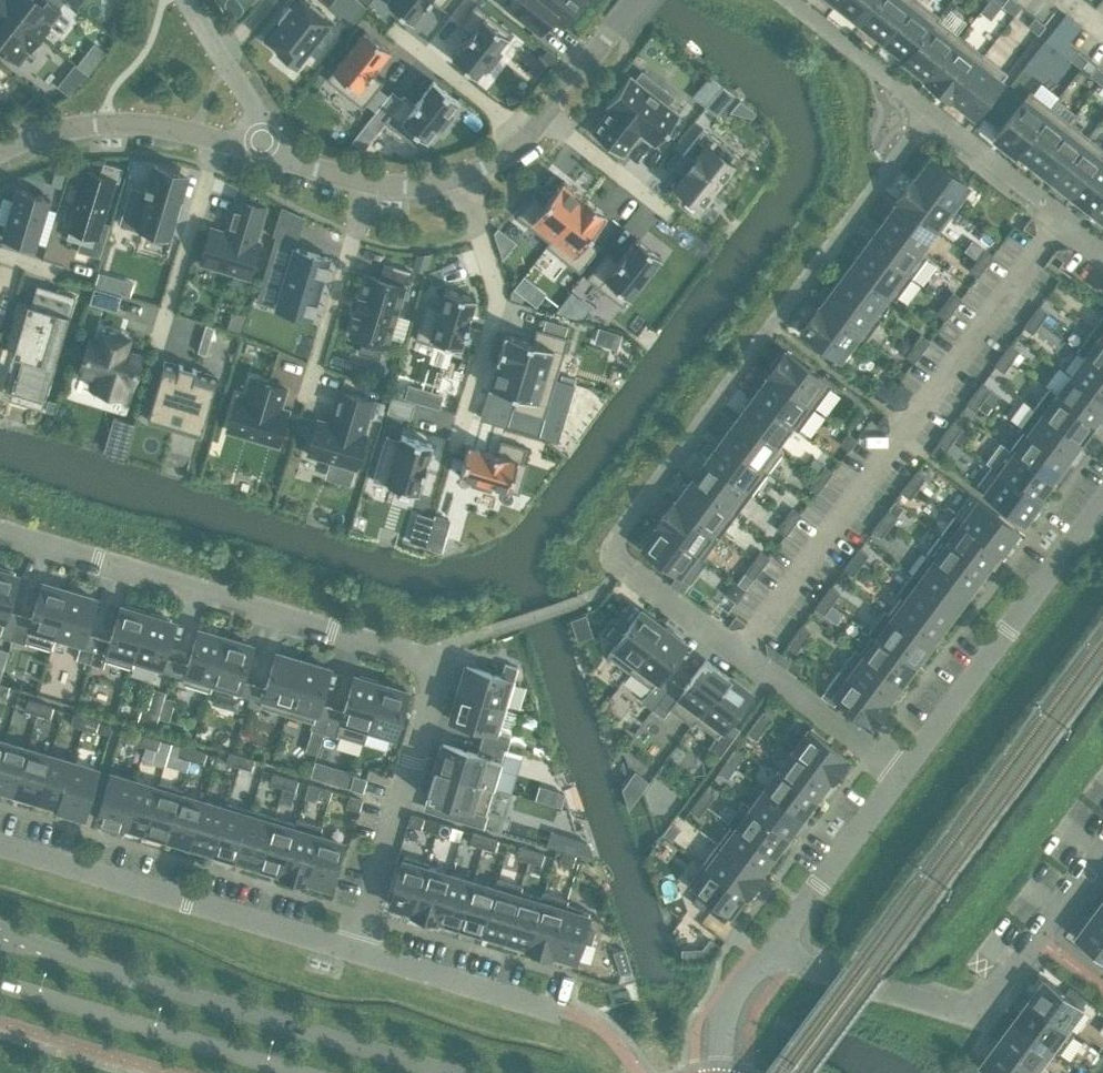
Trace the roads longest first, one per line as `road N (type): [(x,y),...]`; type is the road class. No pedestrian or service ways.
road 1 (residential): [(356,951),(434,662),(0,532)]
road 2 (tertiary): [(456,1072),(0,935)]
road 3 (residential): [(1102,852),(982,1015),(765,955)]
road 4 (residential): [(356,951),(0,845)]
road 5 (residential): [(903,772),(610,552)]
road 6 (residential): [(1102,505),(903,772)]
road 7 (tertiary): [(0,985),(298,1072)]
road 8 (residential): [(903,772),(765,955)]
road 9 (residential): [(576,1013),(356,951)]
road 10 (residential): [(0,150),(124,121),(221,137)]
road 11 (residential): [(367,185),(304,401)]
road 12 (residential): [(221,137),(156,348)]
road 13 (residential): [(528,139),(394,33)]
road 14 (residential): [(500,296),(454,452)]
road 15 (residential): [(547,118),(667,214)]
road 16 (residential): [(765,955),(722,1019),(719,1072)]
road 17 (residential): [(500,296),(611,349)]
road 18 (residential): [(459,182),(500,296)]

